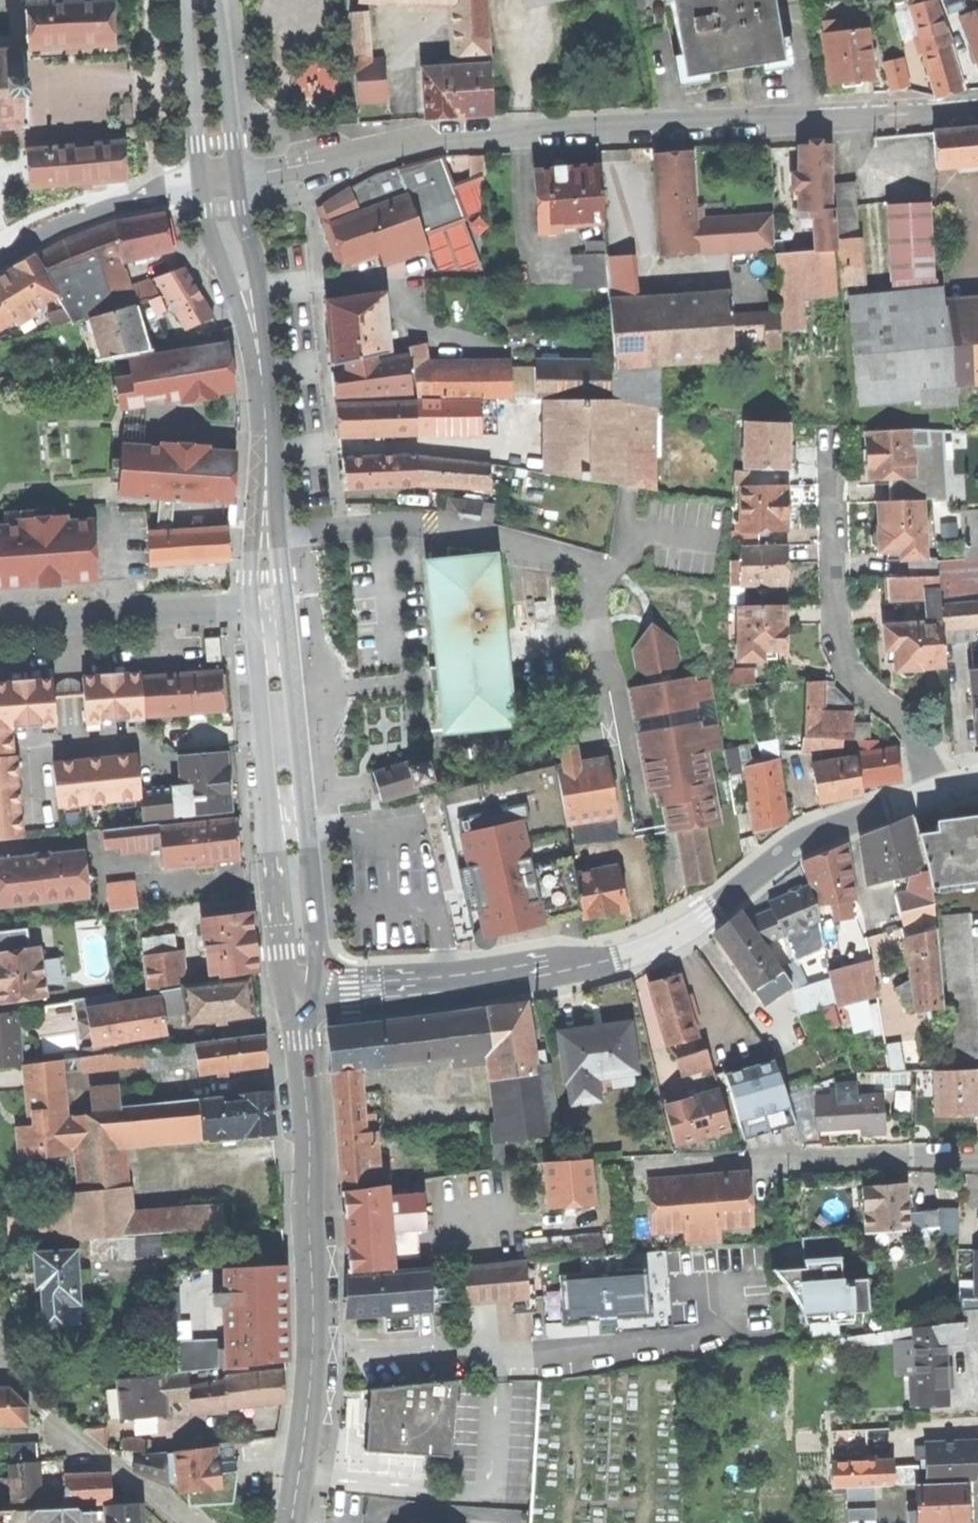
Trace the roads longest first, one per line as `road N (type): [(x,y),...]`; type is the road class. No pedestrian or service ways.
road 1 (residential): [(236,174),(436,138),(977,106)]
road 2 (tertiary): [(301,988),(508,975),(659,939),(812,834),(932,786)]
road 3 (secondary): [(292,1522),(315,1350),(301,988)]
road 4 (residential): [(932,786),(915,738),(847,670),(835,636),(829,425)]
road 5 (secondary): [(301,988),(319,949),(287,680),(267,606)]
road 6 (secondary): [(267,606),(262,709),(280,951),(301,988)]
road 7 (residential): [(267,606),(0,621)]
road 8 (residential): [(185,1522),(57,1427),(0,1360)]
road 9 (secondary): [(262,367),(267,606)]
road 10 (residential): [(0,261),(83,220),(201,182)]
road 11 (residential): [(977,1156),(766,1159)]
road 12 (secondary): [(262,367),(261,289),(236,174)]
road 13 (secondary): [(201,182),(262,367)]
road 14 (secondary): [(186,0),(201,182)]
road 15 (secondary): [(236,174),(216,0)]

